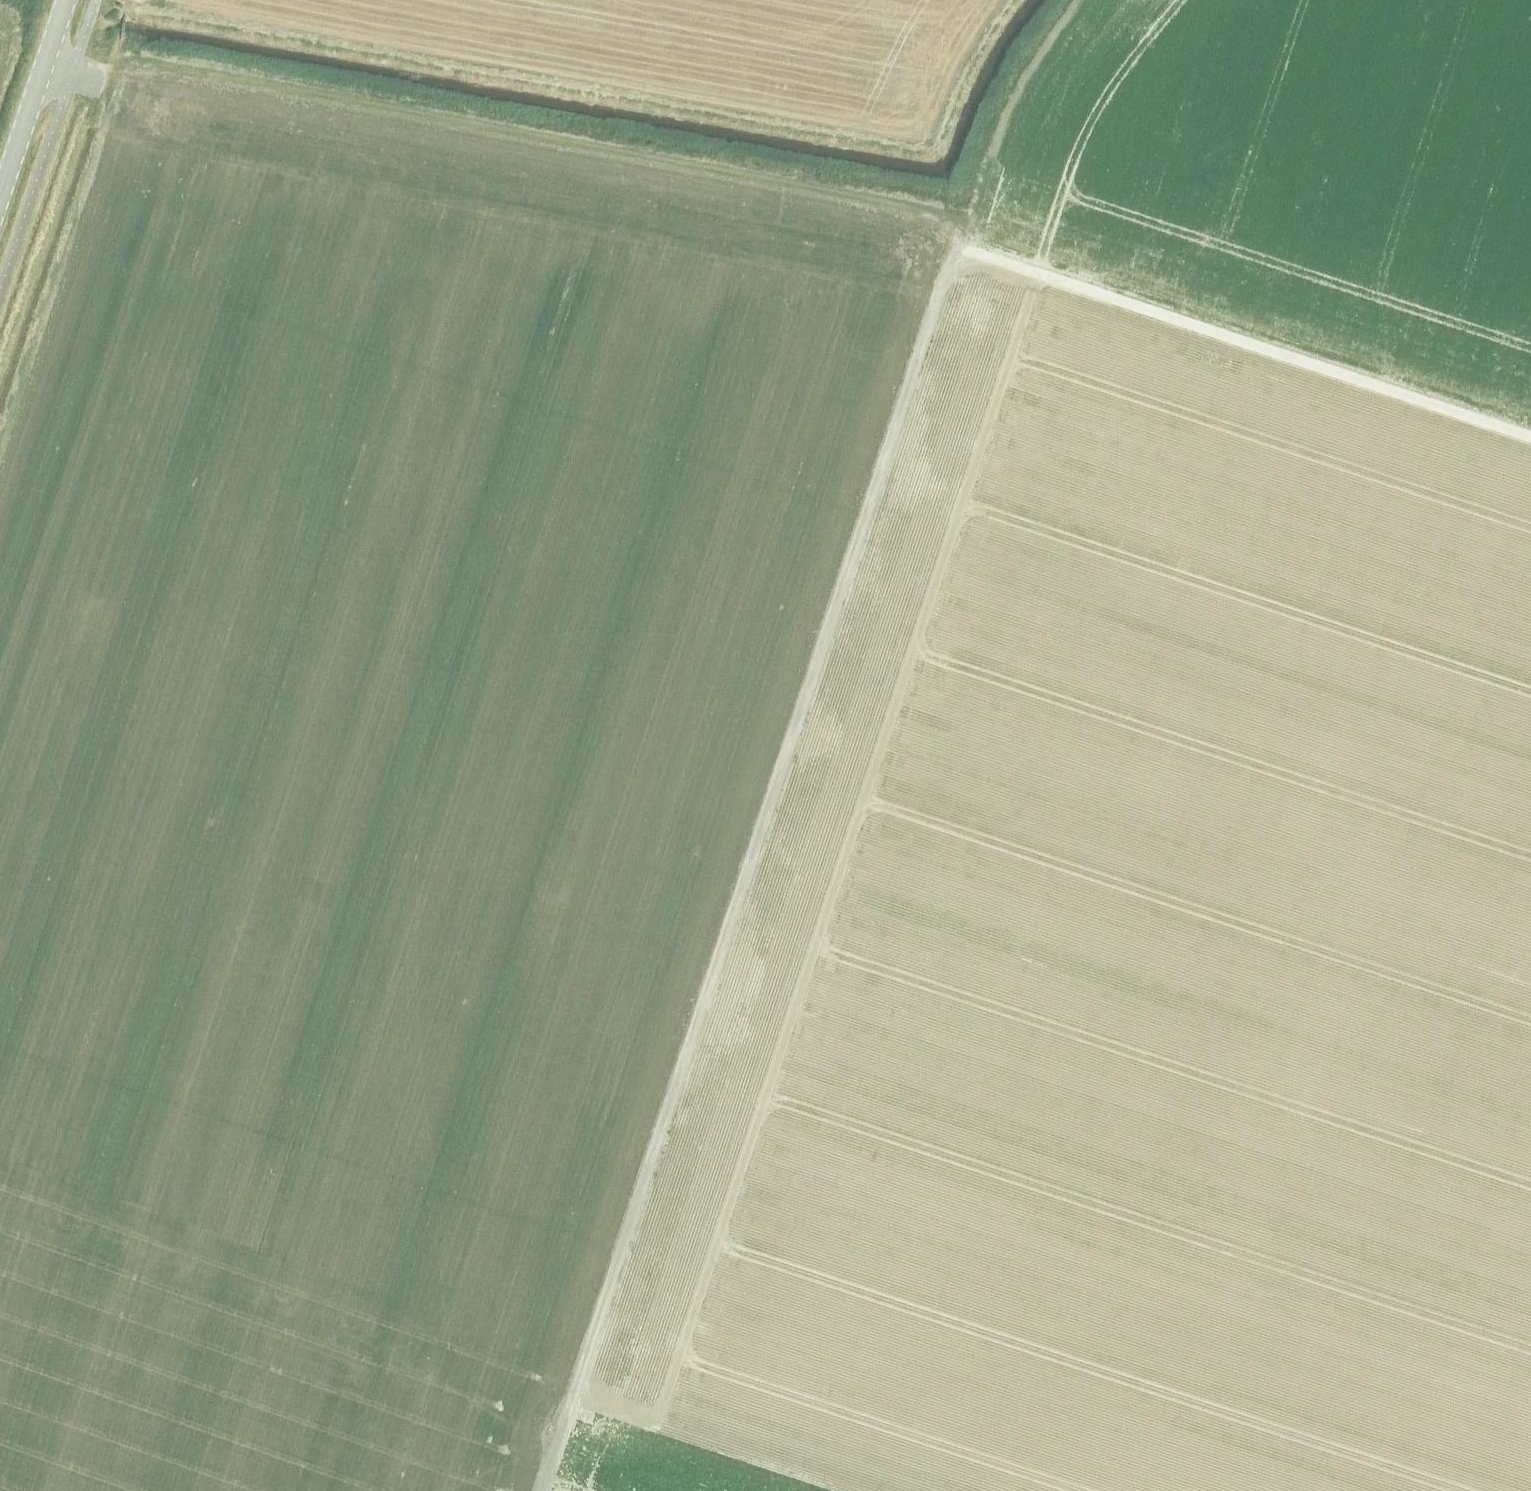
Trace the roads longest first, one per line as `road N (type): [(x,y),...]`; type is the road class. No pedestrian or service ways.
road 1 (secondary): [(0,199),(67,0)]

